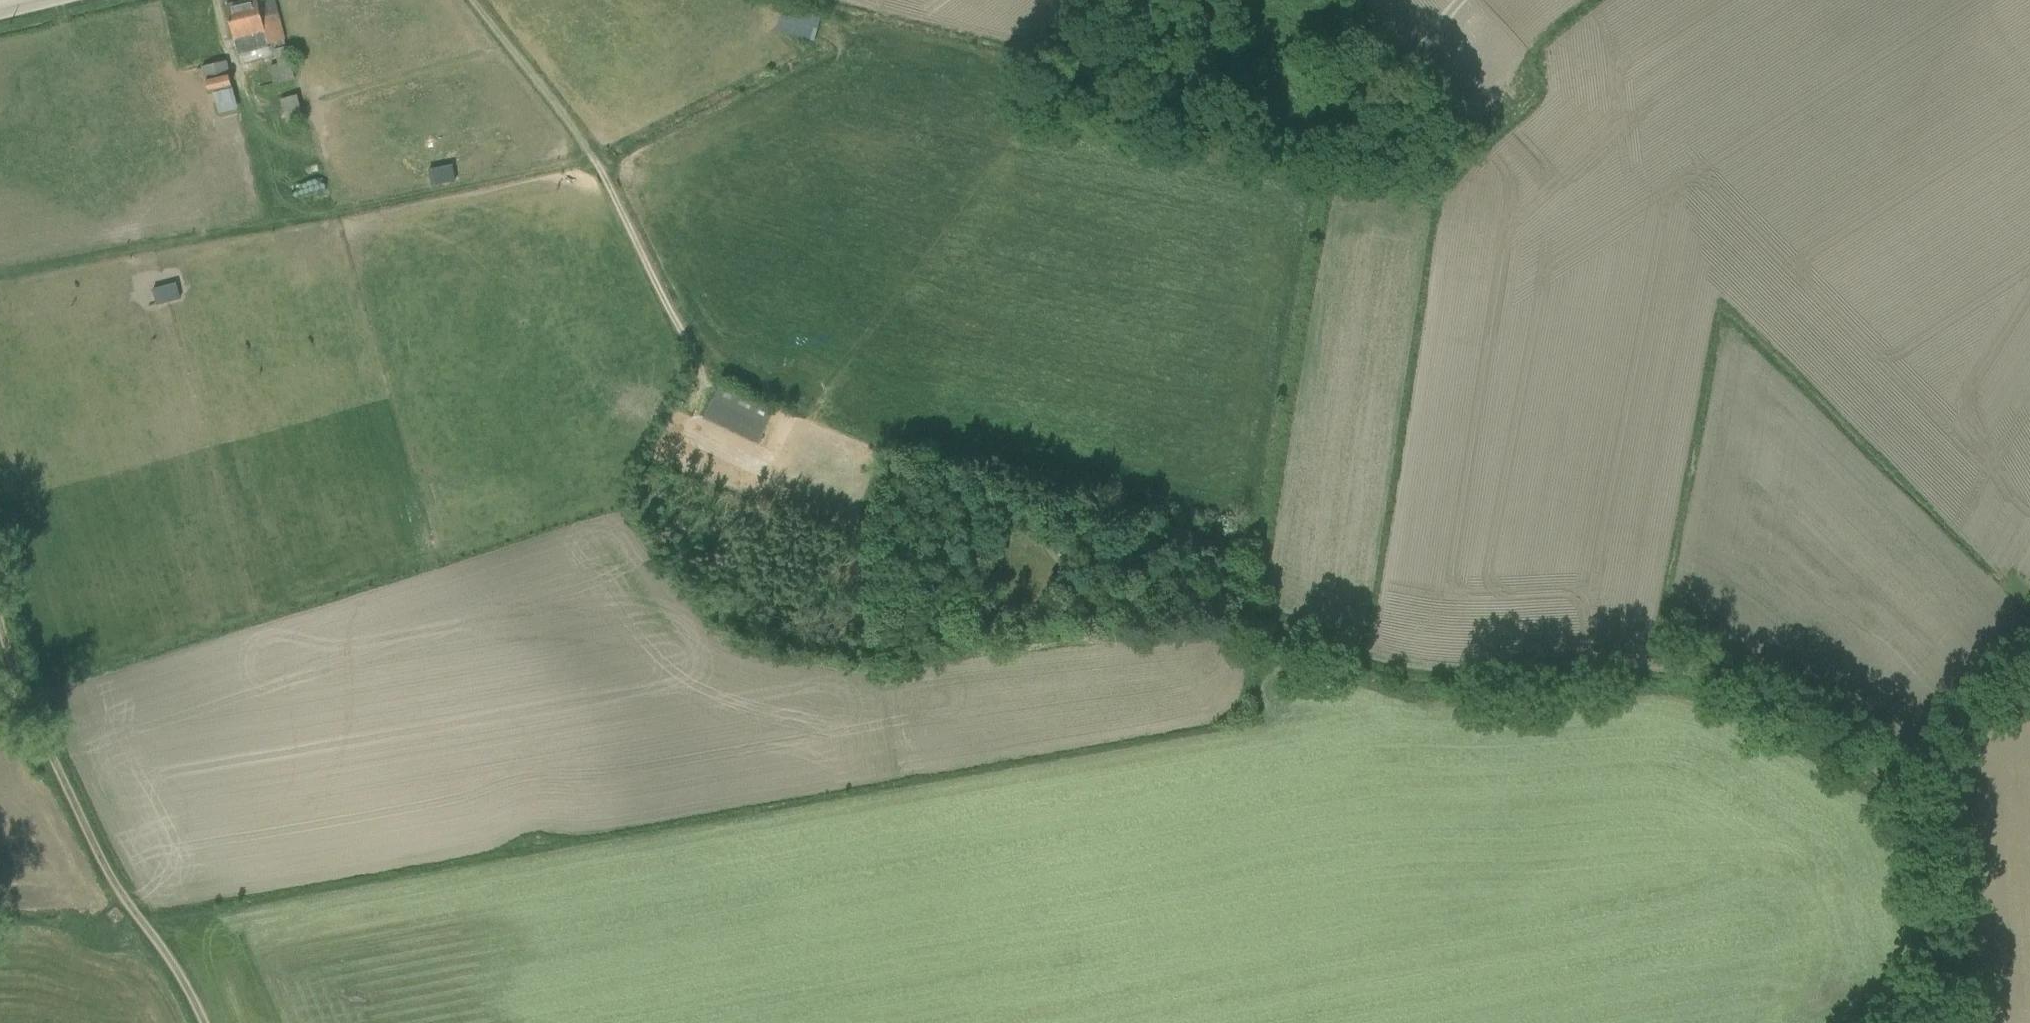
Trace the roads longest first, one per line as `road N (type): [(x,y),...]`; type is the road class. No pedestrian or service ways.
road 1 (track): [(201,1022),(95,854),(17,683),(0,627)]
road 2 (track): [(2029,688),(1981,713),(1914,793),(1938,892),(1937,981),(1928,1022)]

